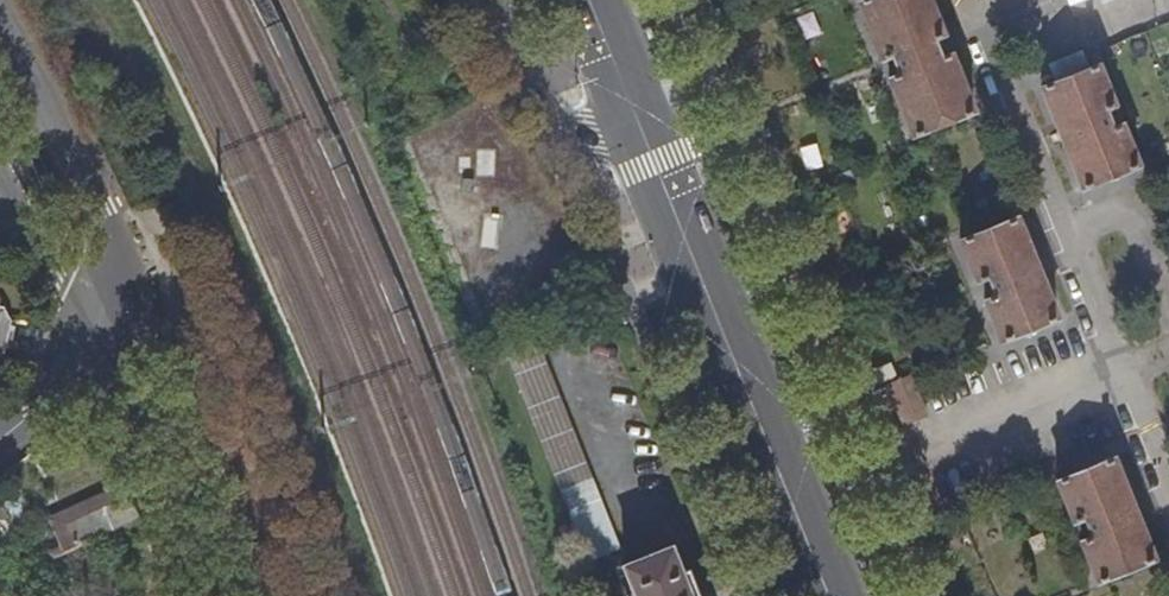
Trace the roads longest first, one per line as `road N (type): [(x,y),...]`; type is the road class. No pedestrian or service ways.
road 1 (primary): [(829,595),(648,144)]
road 2 (residential): [(109,356),(111,277),(98,209),(0,0)]
road 3 (residential): [(109,356),(222,595)]
road 4 (residential): [(464,0),(538,109),(572,130),(648,144)]
road 5 (residential): [(0,173),(109,356)]
road 6 (primary): [(648,144),(589,0)]
road 7 (residential): [(0,441),(109,356)]

